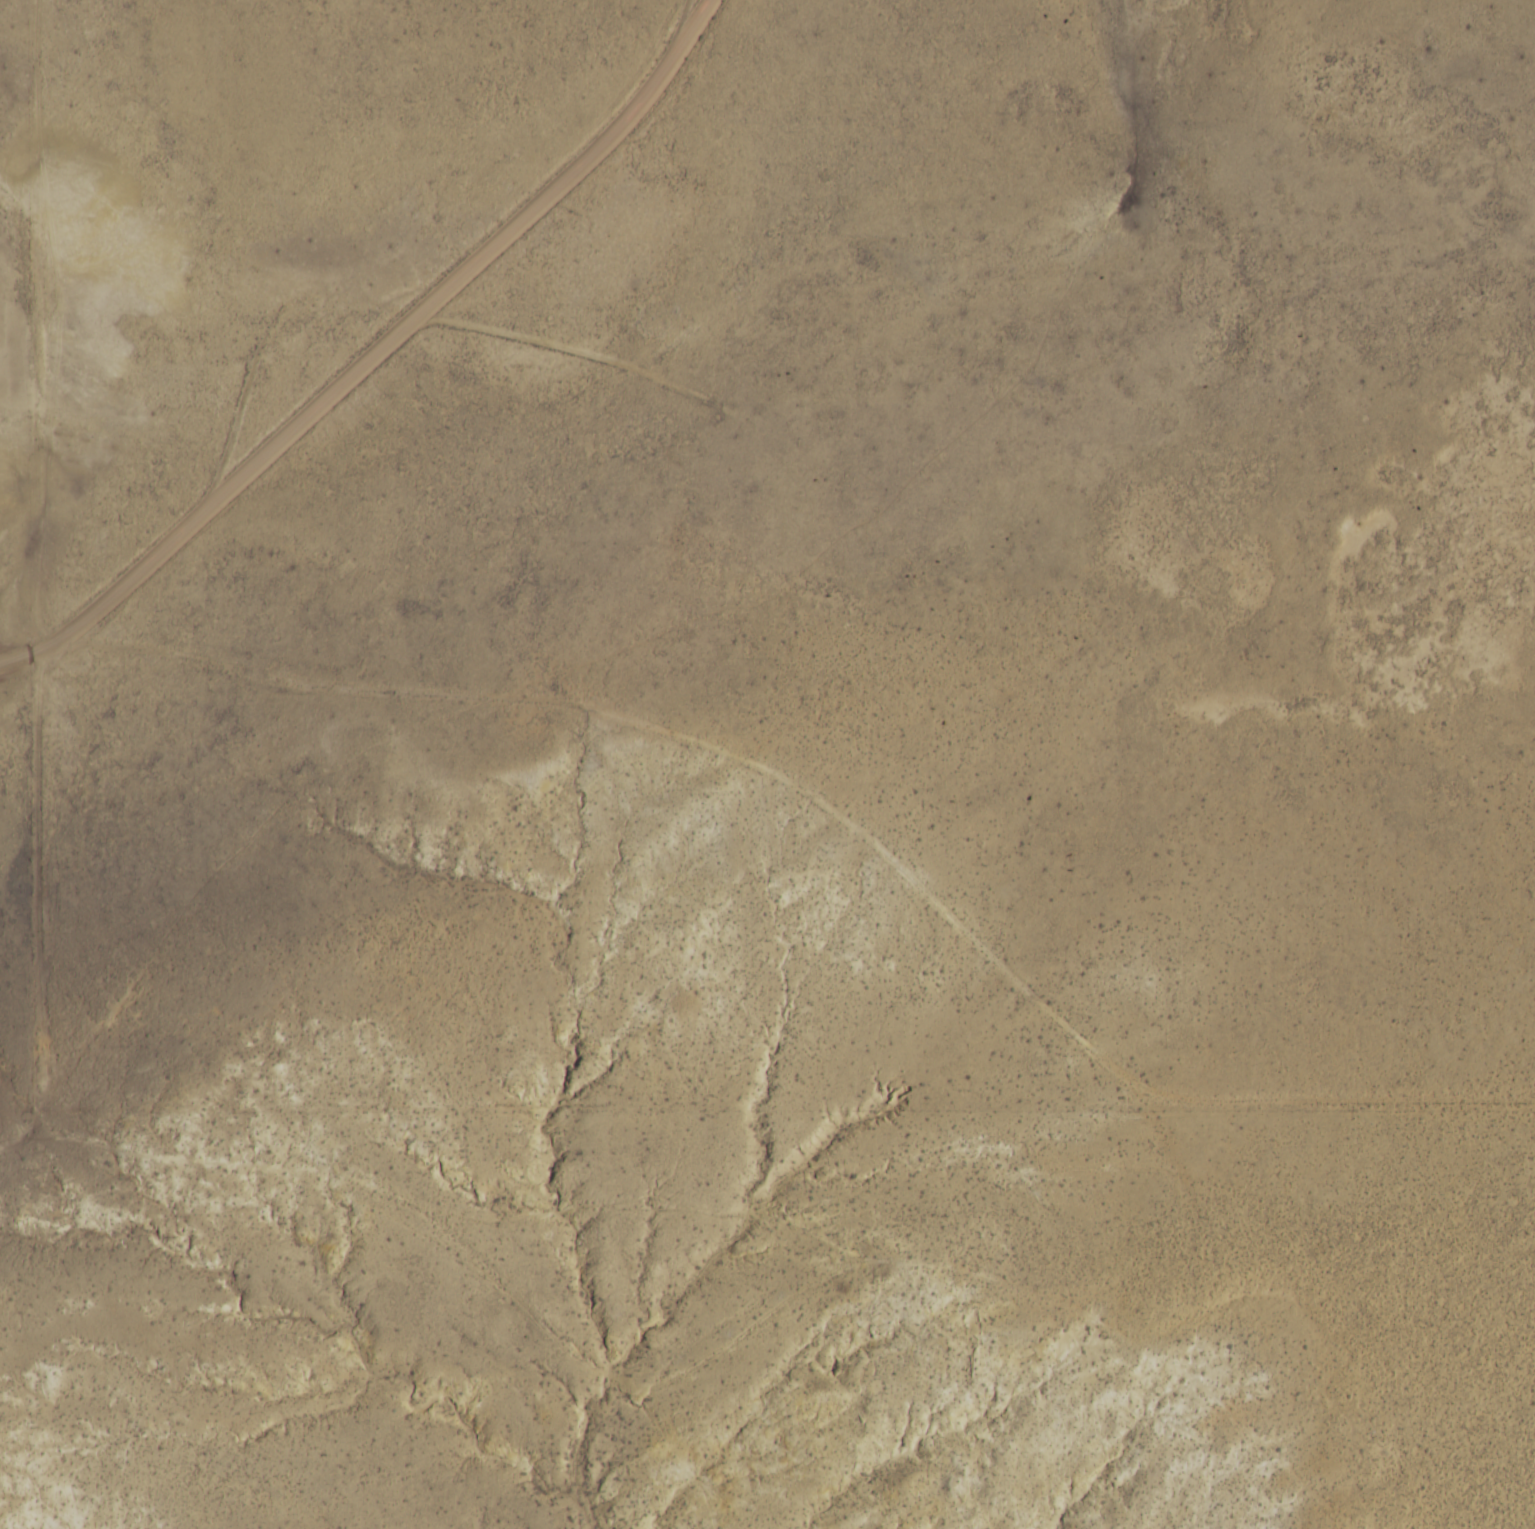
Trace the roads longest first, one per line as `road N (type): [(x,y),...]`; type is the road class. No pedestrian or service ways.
road 1 (track): [(1534,1122),(1090,1116),(1000,1048),(874,900),(758,805),(579,736),(211,699),(53,657)]
road 2 (tertiary): [(0,665),(31,657),(80,621),(629,118),(682,53),(708,0)]

